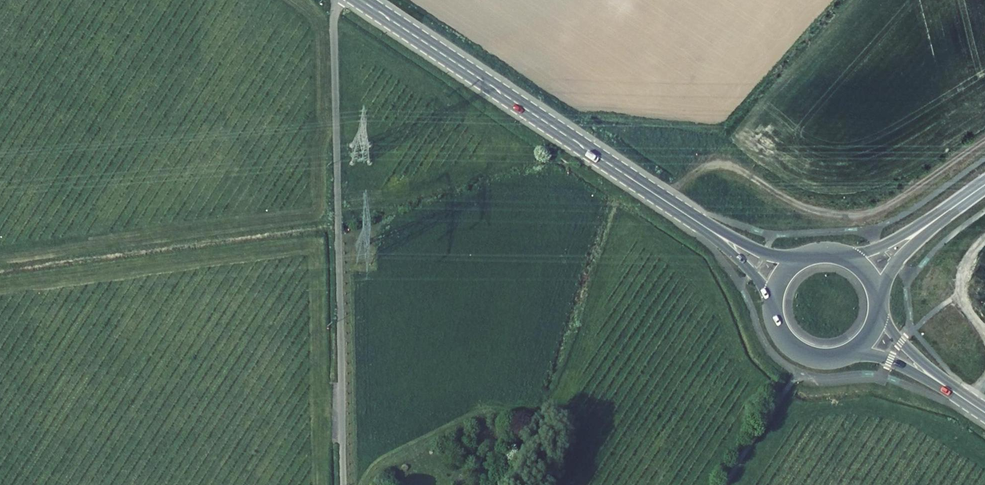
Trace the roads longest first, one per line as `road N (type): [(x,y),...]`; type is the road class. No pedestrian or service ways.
road 1 (track): [(339,0),(344,484)]
road 2 (primary): [(361,0),(667,202)]
road 3 (track): [(984,139),(868,212),(799,207),(722,163),(698,170),(667,202)]
road 4 (primary): [(805,257),(766,253),(667,202)]
road 5 (primary): [(667,202),(740,261),(773,303)]
road 6 (primary): [(842,356),(886,361),(973,405)]
road 7 (primary): [(973,405),(899,340),(879,308)]
road 8 (primary): [(951,208),(873,250),(840,255)]

